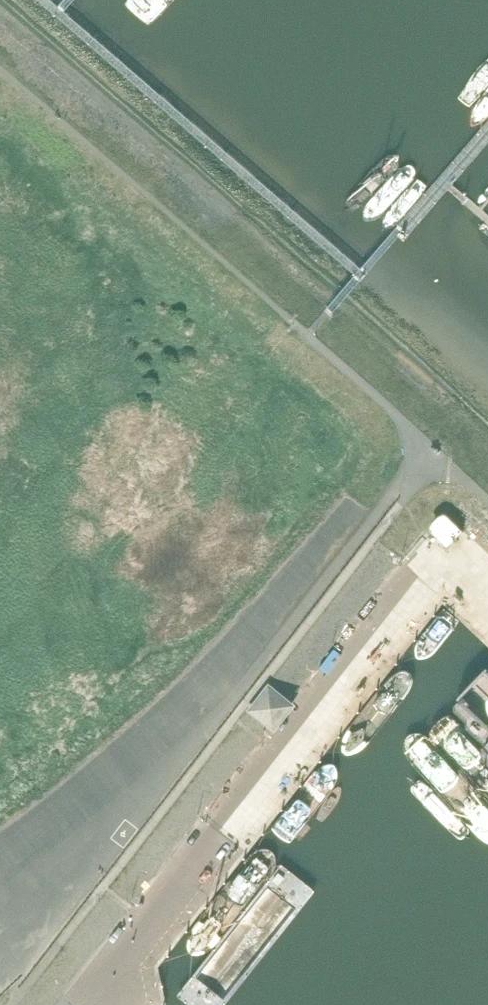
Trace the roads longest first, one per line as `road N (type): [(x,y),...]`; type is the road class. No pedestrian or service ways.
road 1 (unclassified): [(119,973),(442,561),(487,603)]

